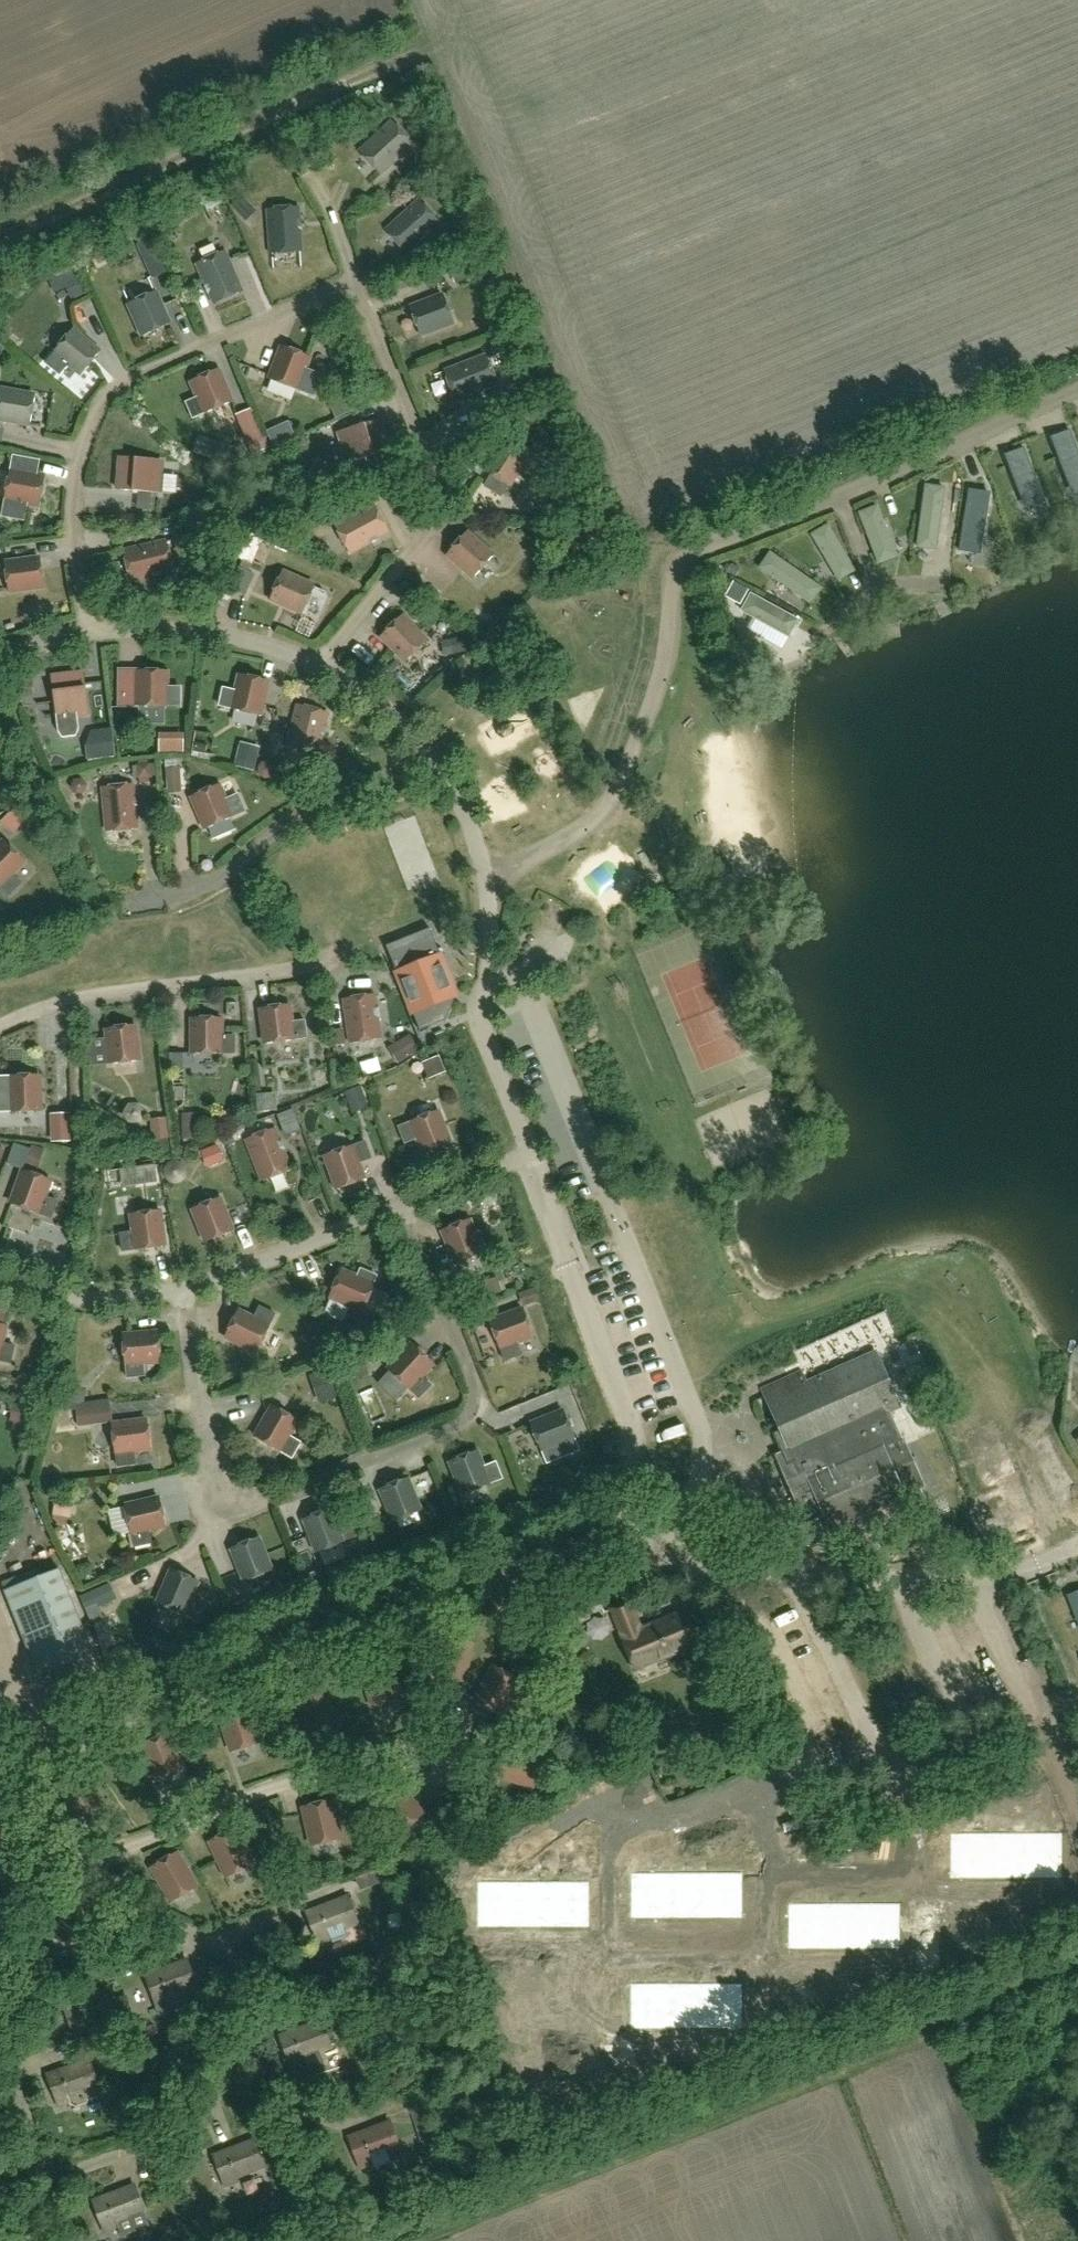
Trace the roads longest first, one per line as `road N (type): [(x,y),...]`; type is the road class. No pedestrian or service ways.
road 1 (track): [(425,57),(301,101),(221,145),(0,240)]

